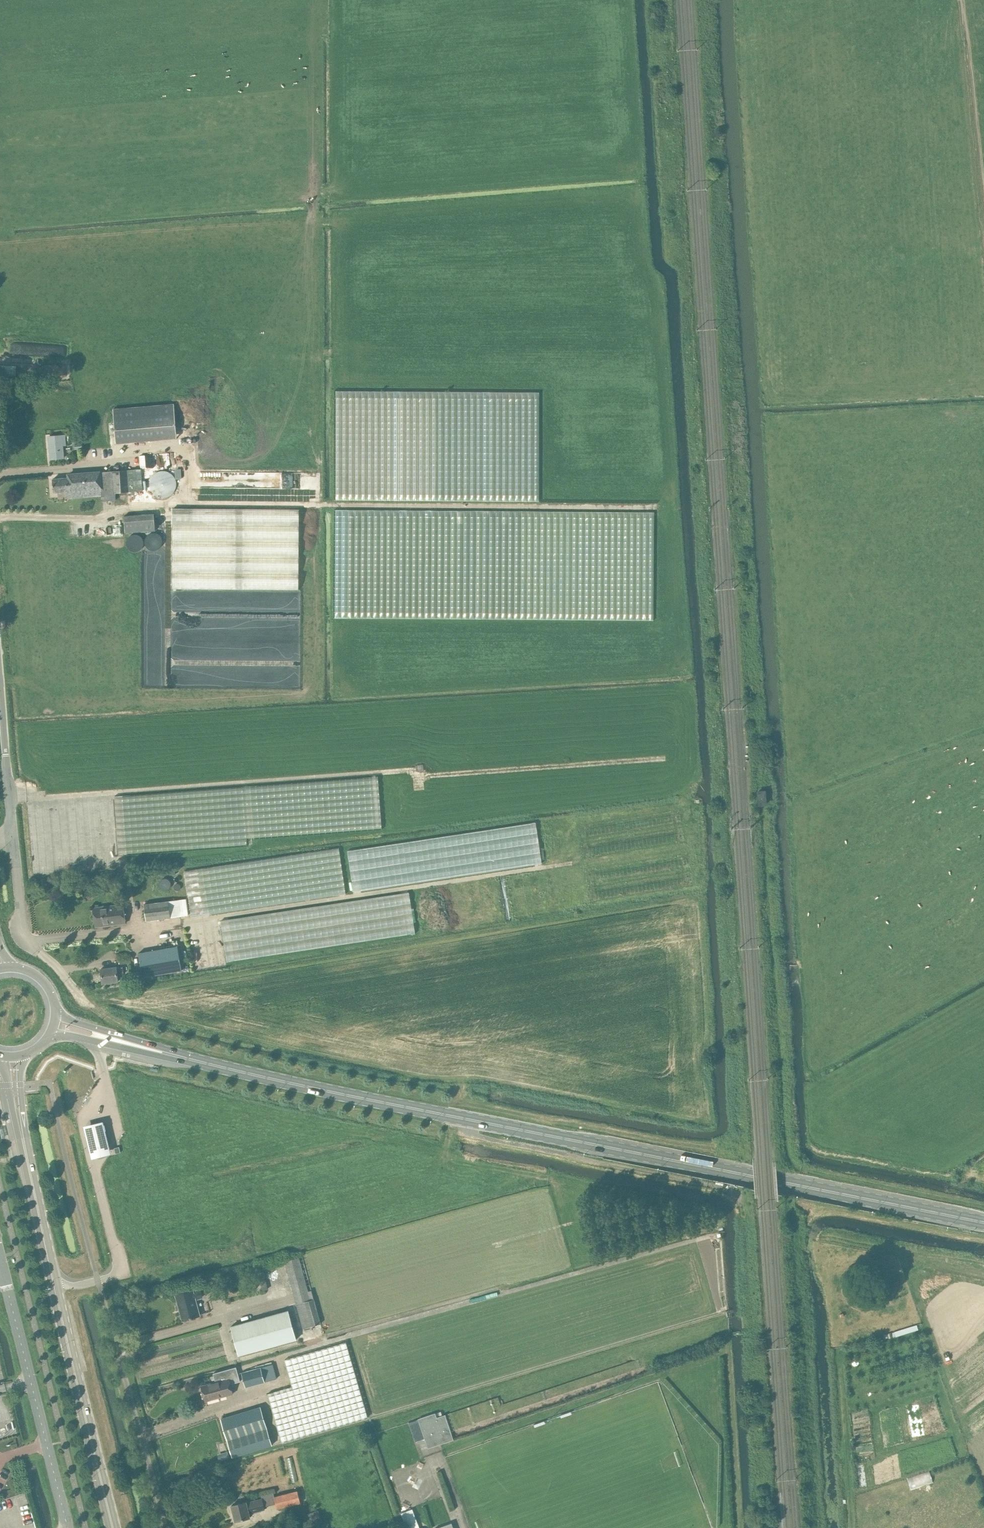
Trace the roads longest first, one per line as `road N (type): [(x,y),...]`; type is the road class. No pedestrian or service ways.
road 1 (secondary): [(983,1222),(162,1052)]
road 2 (track): [(8,801),(661,759)]
road 3 (track): [(24,942),(571,864)]
road 4 (secondary): [(113,1527),(22,1134)]
road 5 (track): [(707,1229),(322,1337)]
road 6 (unclassified): [(66,1527),(0,1264)]
road 7 (unclassified): [(100,1284),(166,1527)]
road 8 (residential): [(89,1010),(24,942),(11,839)]
road 9 (unclassified): [(11,839),(0,697)]

